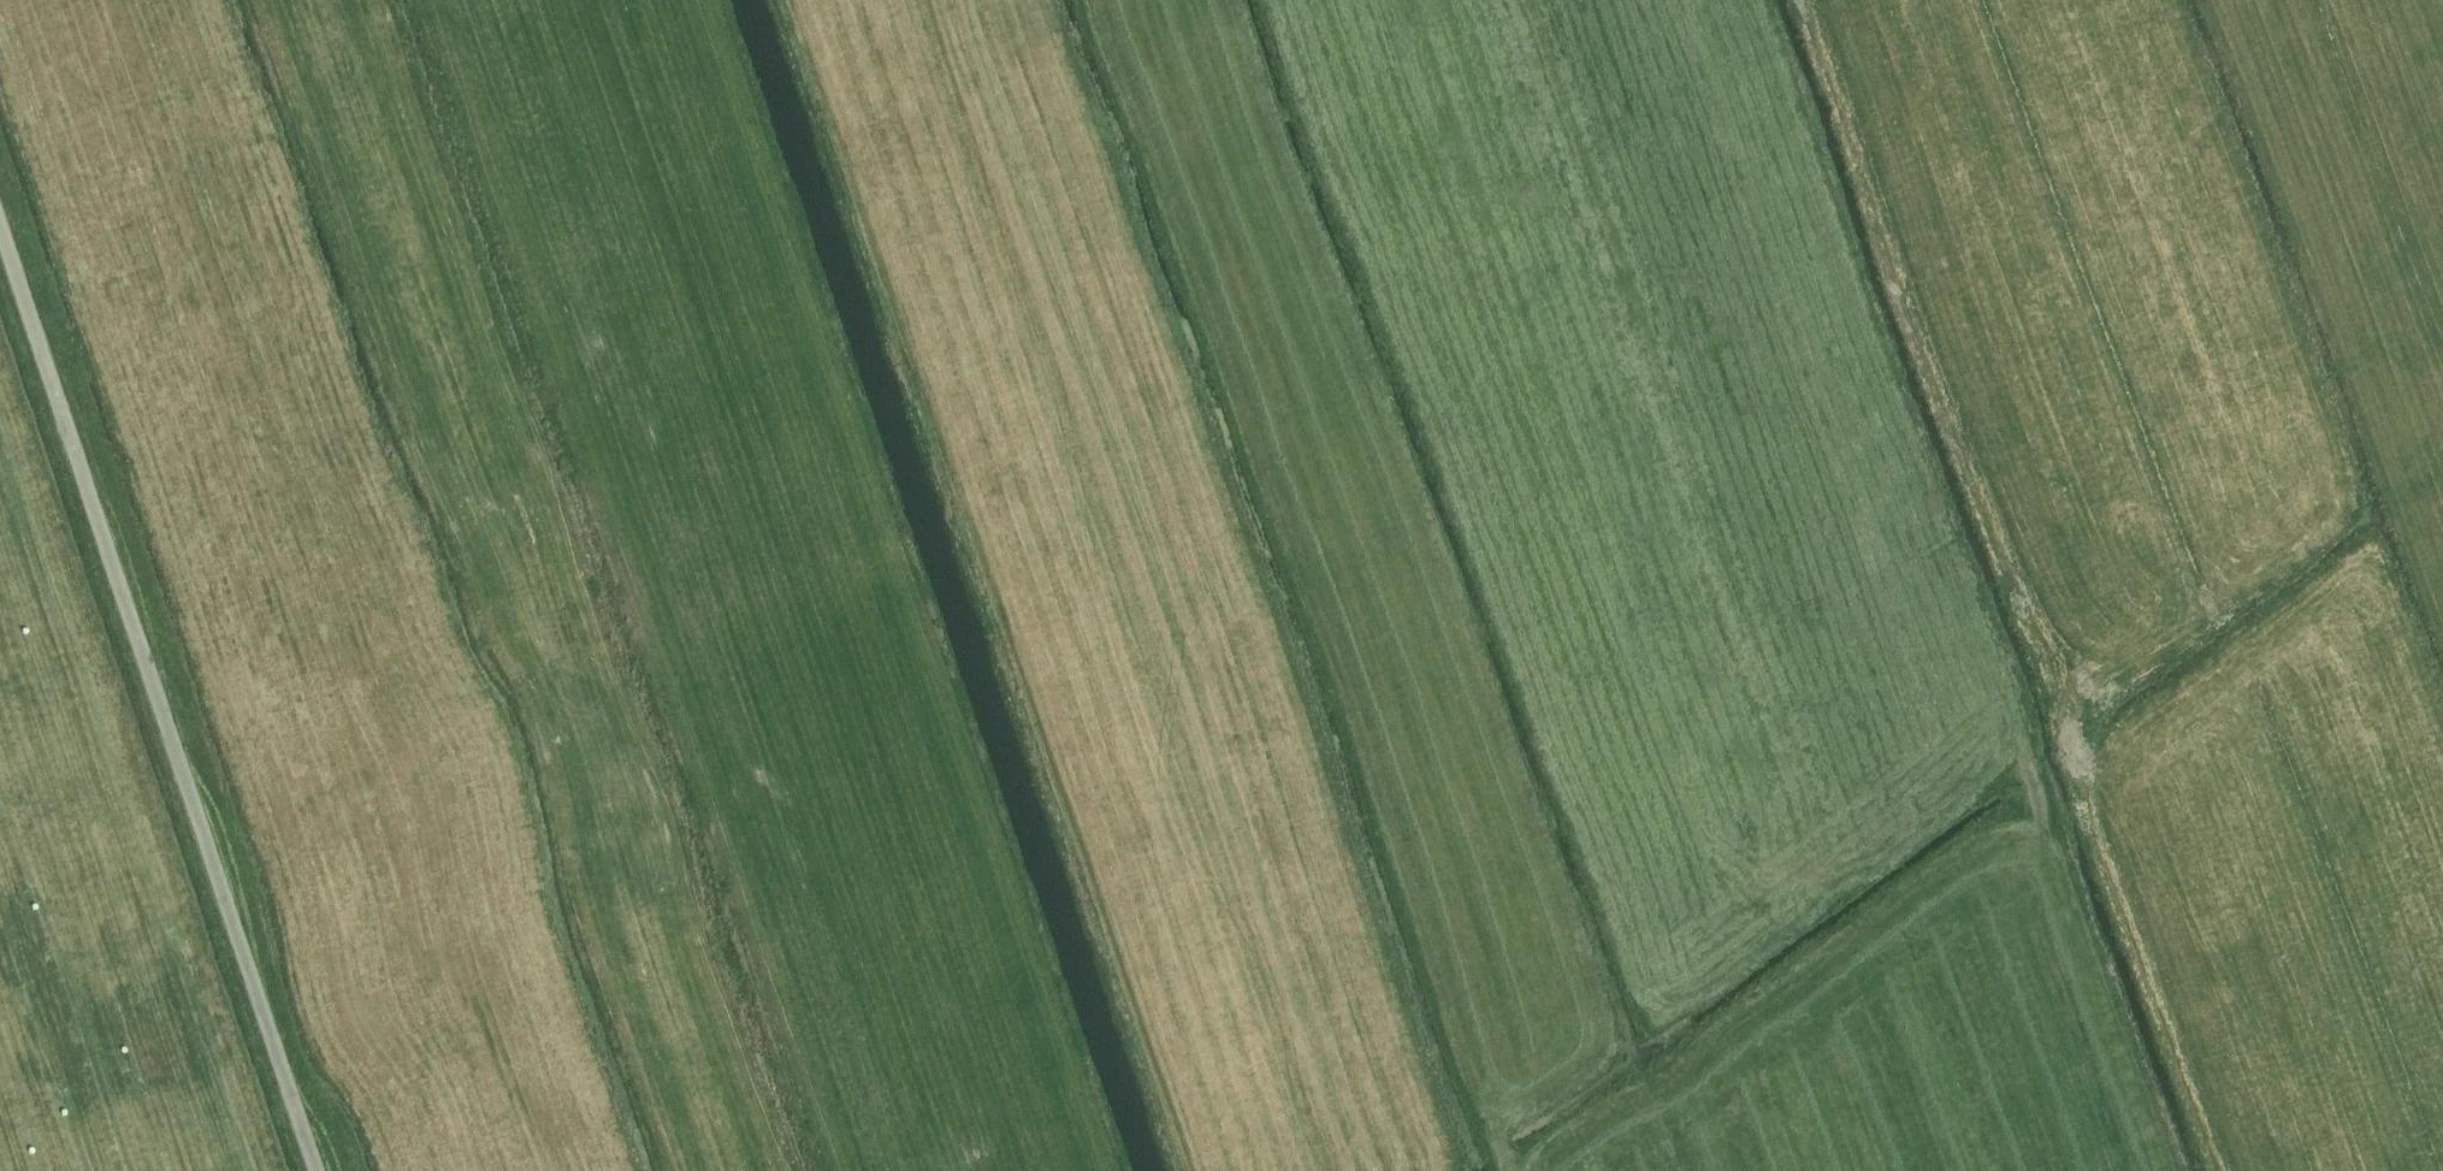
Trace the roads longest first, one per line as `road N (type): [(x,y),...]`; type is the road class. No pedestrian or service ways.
road 1 (unclassified): [(325,1170),(0,225)]

